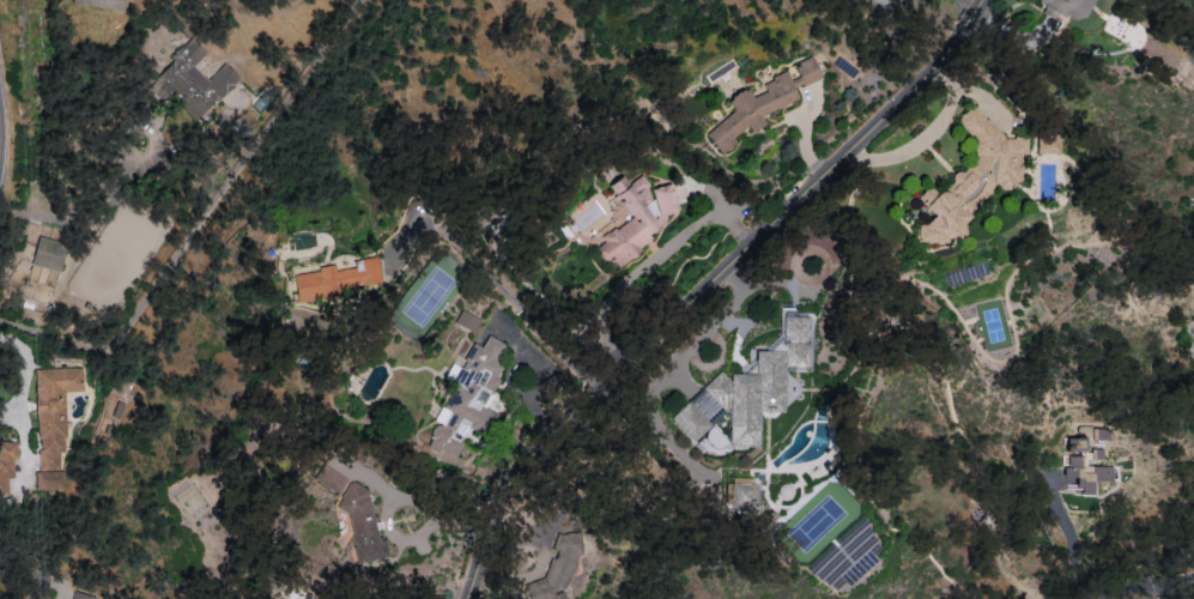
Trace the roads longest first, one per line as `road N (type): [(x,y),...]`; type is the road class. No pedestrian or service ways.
road 1 (residential): [(477,598),(576,443),(840,152),(963,41),(986,0)]

